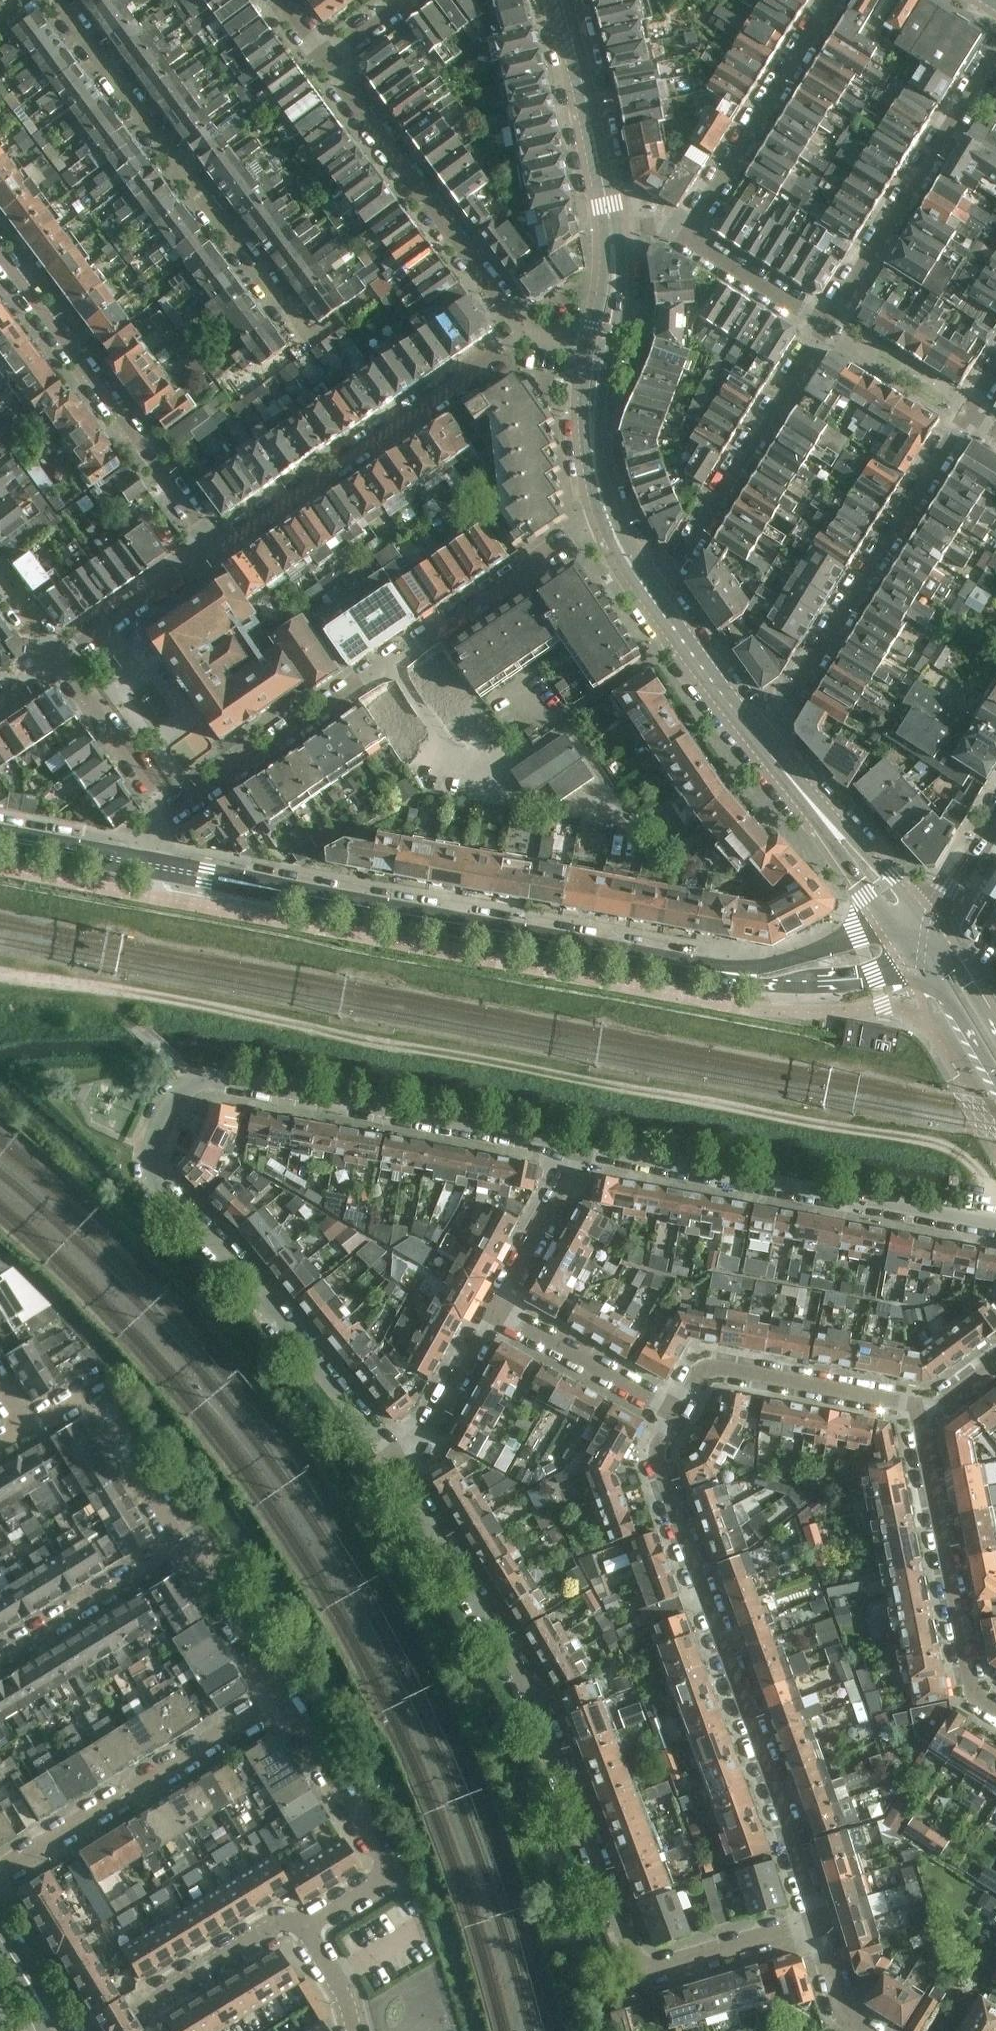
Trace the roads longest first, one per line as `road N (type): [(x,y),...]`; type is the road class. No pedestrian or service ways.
road 1 (track): [(995,1206),(973,1165),(932,1143),(92,987)]
road 2 (residential): [(578,1148),(196,1079),(161,1126),(152,1178),(226,1248),(394,1460)]
road 3 (residential): [(394,1460),(501,1641),(642,1971),(816,1923)]
road 4 (secondary): [(717,978),(152,867)]
road 5 (residential): [(816,1923),(655,1452),(672,1409)]
road 6 (residential): [(610,516),(173,813)]
road 7 (residential): [(312,344),(61,0)]
road 8 (residential): [(995,1228),(578,1148)]
road 9 (residential): [(765,740),(969,414)]
road 10 (residential): [(216,552),(524,333)]
road 11 (residential): [(0,264),(216,552)]
road 12 (residential): [(524,333),(328,62)]
road 13 (residential): [(0,1876),(284,1702)]
road 14 (residential): [(916,1407),(971,1692),(995,1708)]
road 15 (residential): [(828,327),(995,56)]
road 16 (residential): [(828,327),(656,594)]
road 17 (residential): [(303,1931),(392,1875),(284,1702)]
road 18 (residential): [(691,235),(831,0)]
road 19 (residential): [(672,1409),(707,1366),(916,1407)]
road 20 (tertiary): [(612,233),(556,0)]
road 21 (residential): [(104,2030),(275,1931),(303,1931)]
road 22 (residential): [(0,1660),(189,1540)]
road 23 (secondary): [(717,978),(817,987),(885,972),(912,955)]
road 24 (residential): [(672,1409),(495,1312)]
road 25 (residential): [(173,813),(56,657)]
road 26 (residential): [(56,657),(216,552)]
road 27 (residential): [(284,1702),(189,1540)]
road 28 (residential): [(495,1312),(568,1181),(578,1148)]
road 29 (secondary): [(894,930),(793,964),(717,978)]
road 30 (residential): [(394,1460),(431,1432),(495,1312)]
road 31 (tertiary): [(765,740),(656,594)]
road 32 (tertiary): [(610,516),(594,429),(599,349)]
road 33 (residential): [(691,235),(828,327)]
road 34 (secondary): [(152,867),(0,837)]
road 35 (secondary): [(912,955),(960,1011),(995,1073)]
road 36 (residential): [(995,829),(954,894),(915,923)]
road 37 (residential): [(869,2030),(845,2016),(816,1923)]
road 38 (tertiary): [(839,837),(765,740)]

